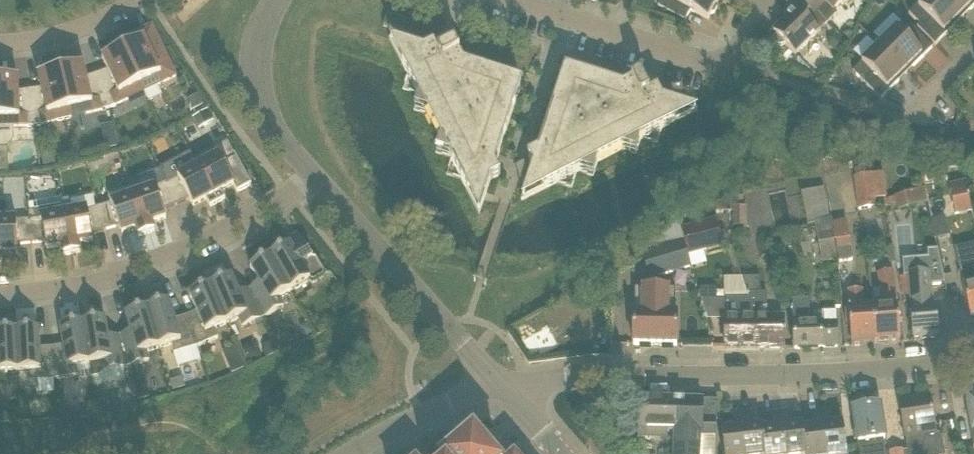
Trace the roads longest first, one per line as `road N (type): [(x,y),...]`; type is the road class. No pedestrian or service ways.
road 1 (residential): [(501,386),(551,376),(848,374),(973,361)]
road 2 (residential): [(0,296),(143,270),(244,225),(316,176)]
road 3 (residential): [(512,0),(709,62),(730,60),(766,0)]
road 4 (residential): [(501,386),(316,176)]
road 5 (residential): [(316,176),(269,123),(257,78),(261,37),(276,0)]
road 6 (residential): [(353,453),(501,386)]
road 7 (residential): [(0,42),(89,27),(138,0)]

